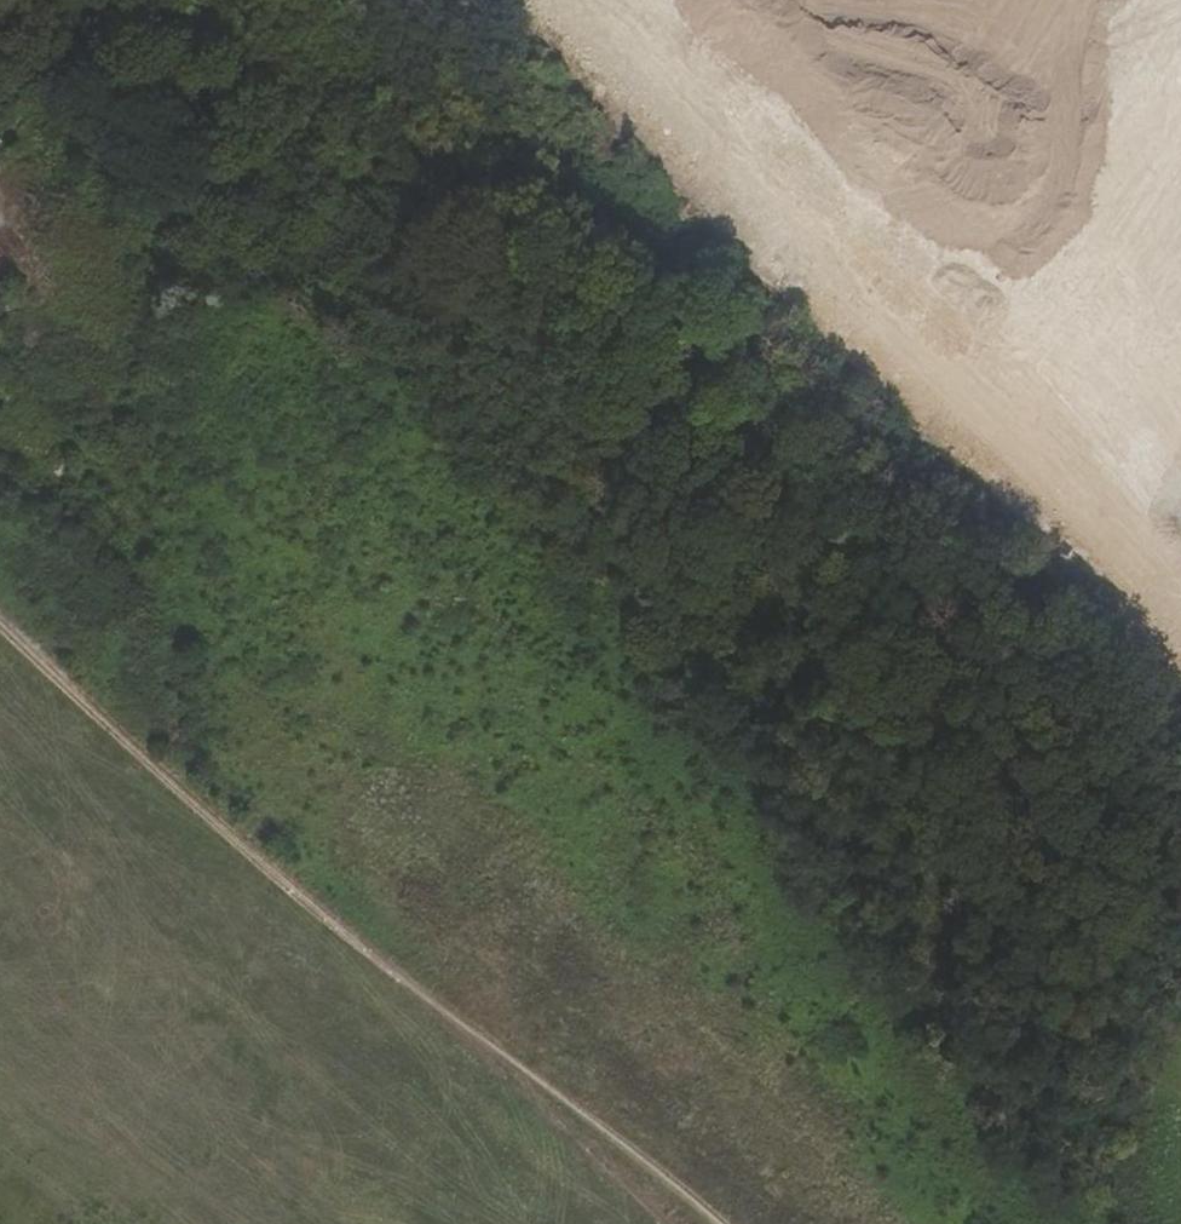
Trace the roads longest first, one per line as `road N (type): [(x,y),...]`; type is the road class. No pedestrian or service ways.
road 1 (track): [(0,615),(652,1223)]

